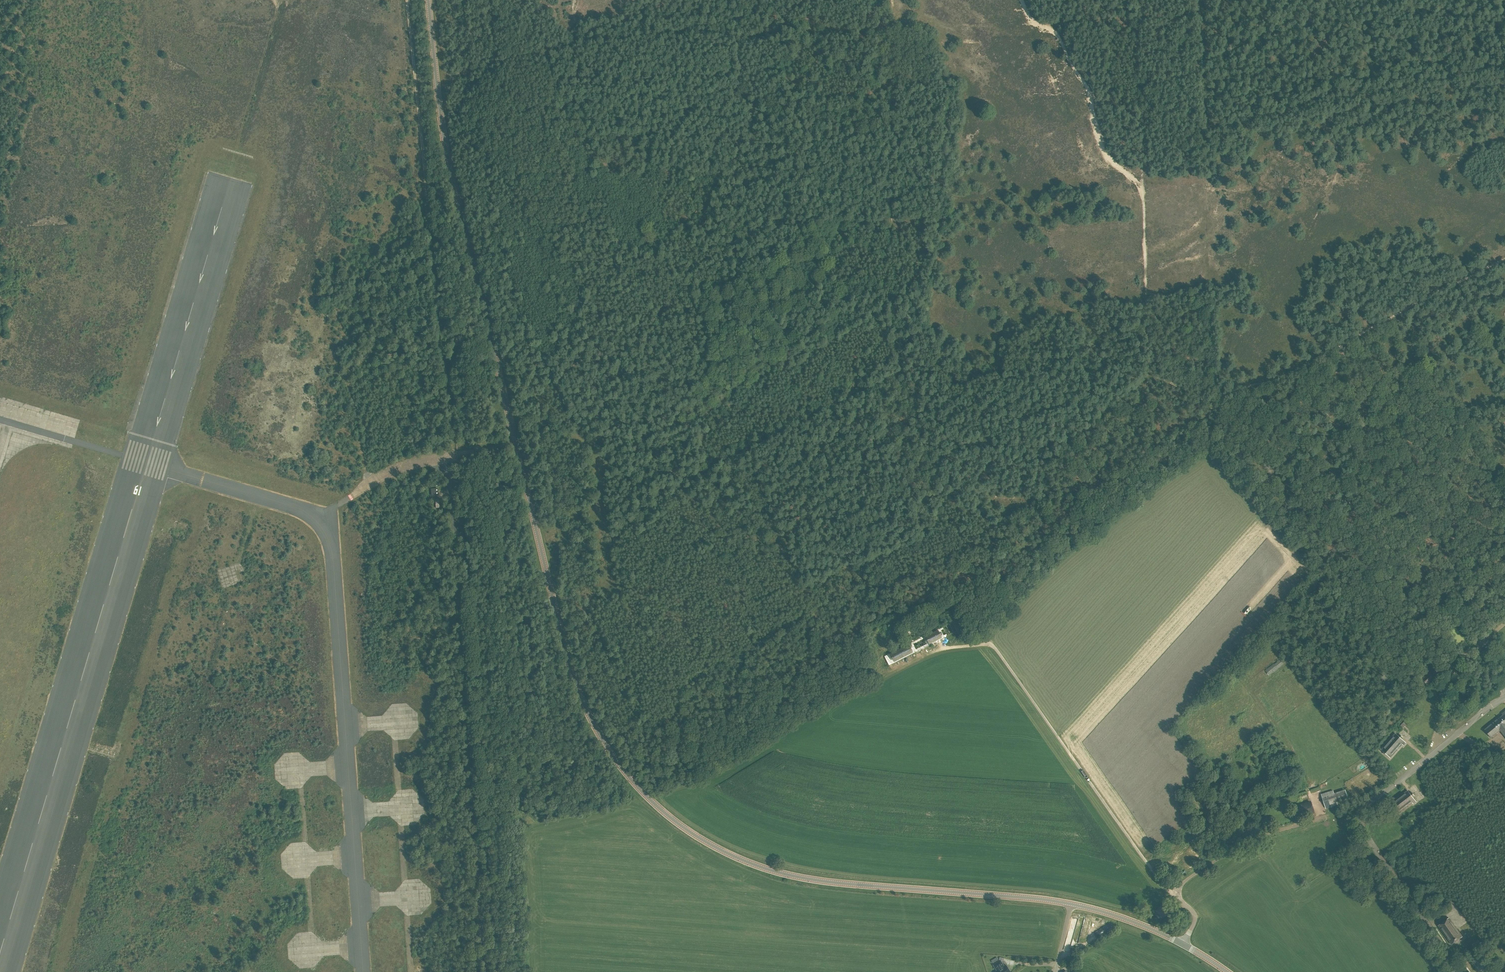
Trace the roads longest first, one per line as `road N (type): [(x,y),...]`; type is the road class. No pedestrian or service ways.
road 1 (secondary): [(1182,942),(1071,904),(770,870),(699,838),(643,792),(598,731),(564,641),(451,167),(429,0)]

